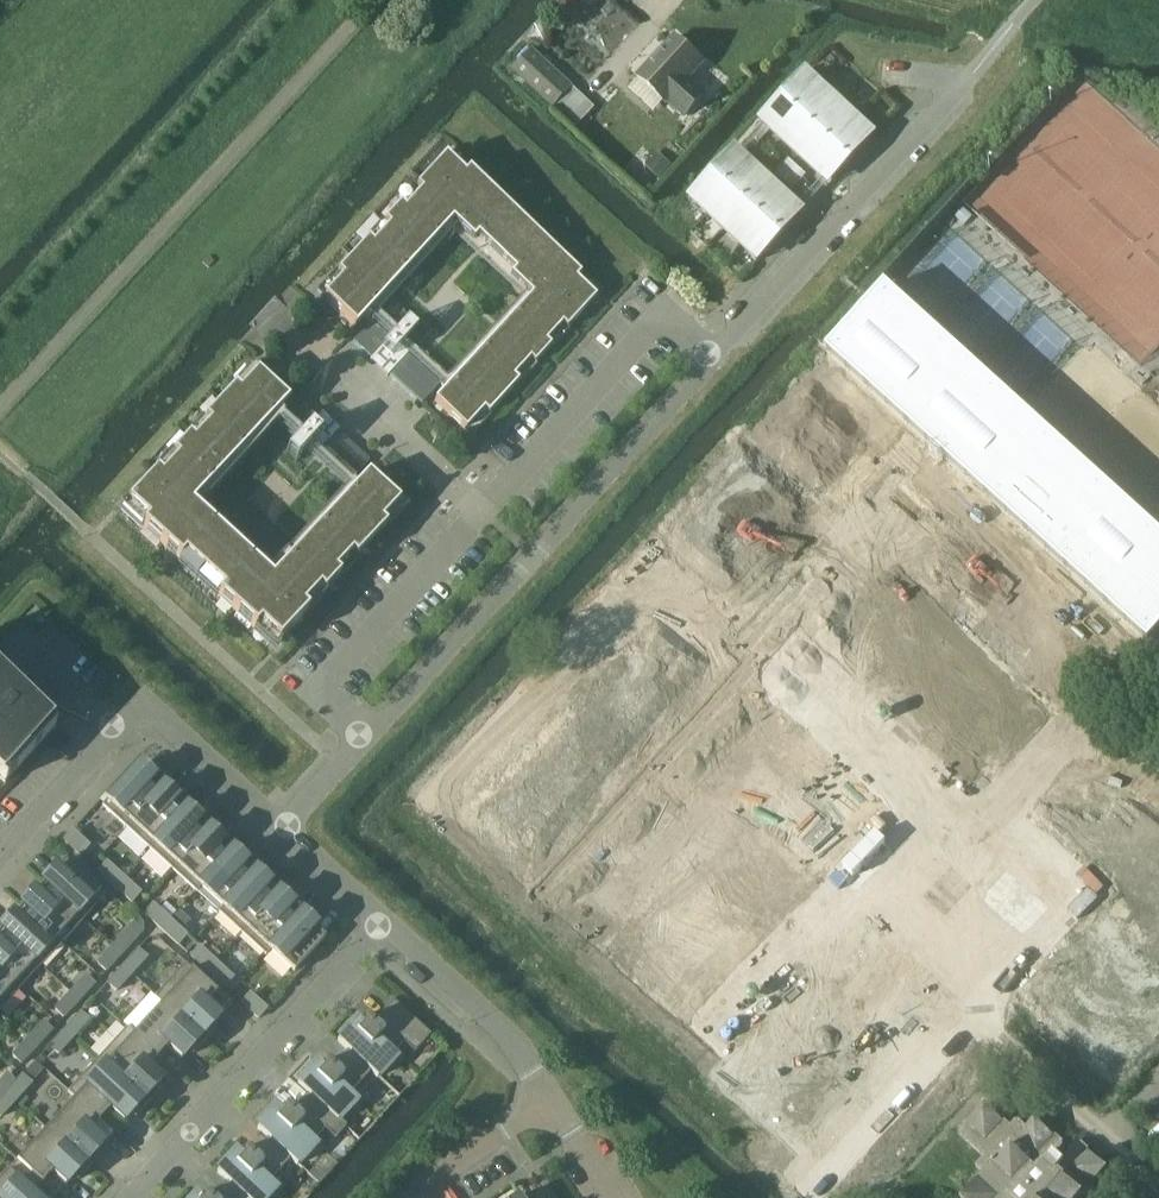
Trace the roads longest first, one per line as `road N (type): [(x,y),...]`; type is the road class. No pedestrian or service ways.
road 1 (residential): [(365,738),(310,688),(658,310),(713,361)]
road 2 (residential): [(730,630),(976,365),(1158,534)]
road 3 (residential): [(762,660),(1051,926),(969,1015)]
road 4 (residential): [(365,738),(713,361)]
road 5 (residential): [(713,361),(1003,40)]
road 6 (residential): [(432,803),(656,561),(730,630)]
road 7 (residential): [(131,1197),(382,923)]
road 8 (residential): [(564,873),(762,660)]
road 9 (residential): [(547,1102),(510,1044),(382,923)]
road 10 (residential): [(812,1183),(969,1015)]
road 11 (residential): [(0,854),(132,711),(159,715)]
road 12 (residential): [(969,1015),(1103,1139)]
road 13 (residential): [(283,828),(159,715)]
road 14 (residential): [(411,1197),(547,1102)]
road 15 (residential): [(382,923),(283,828)]
road 16 (residential): [(283,828),(365,738)]

